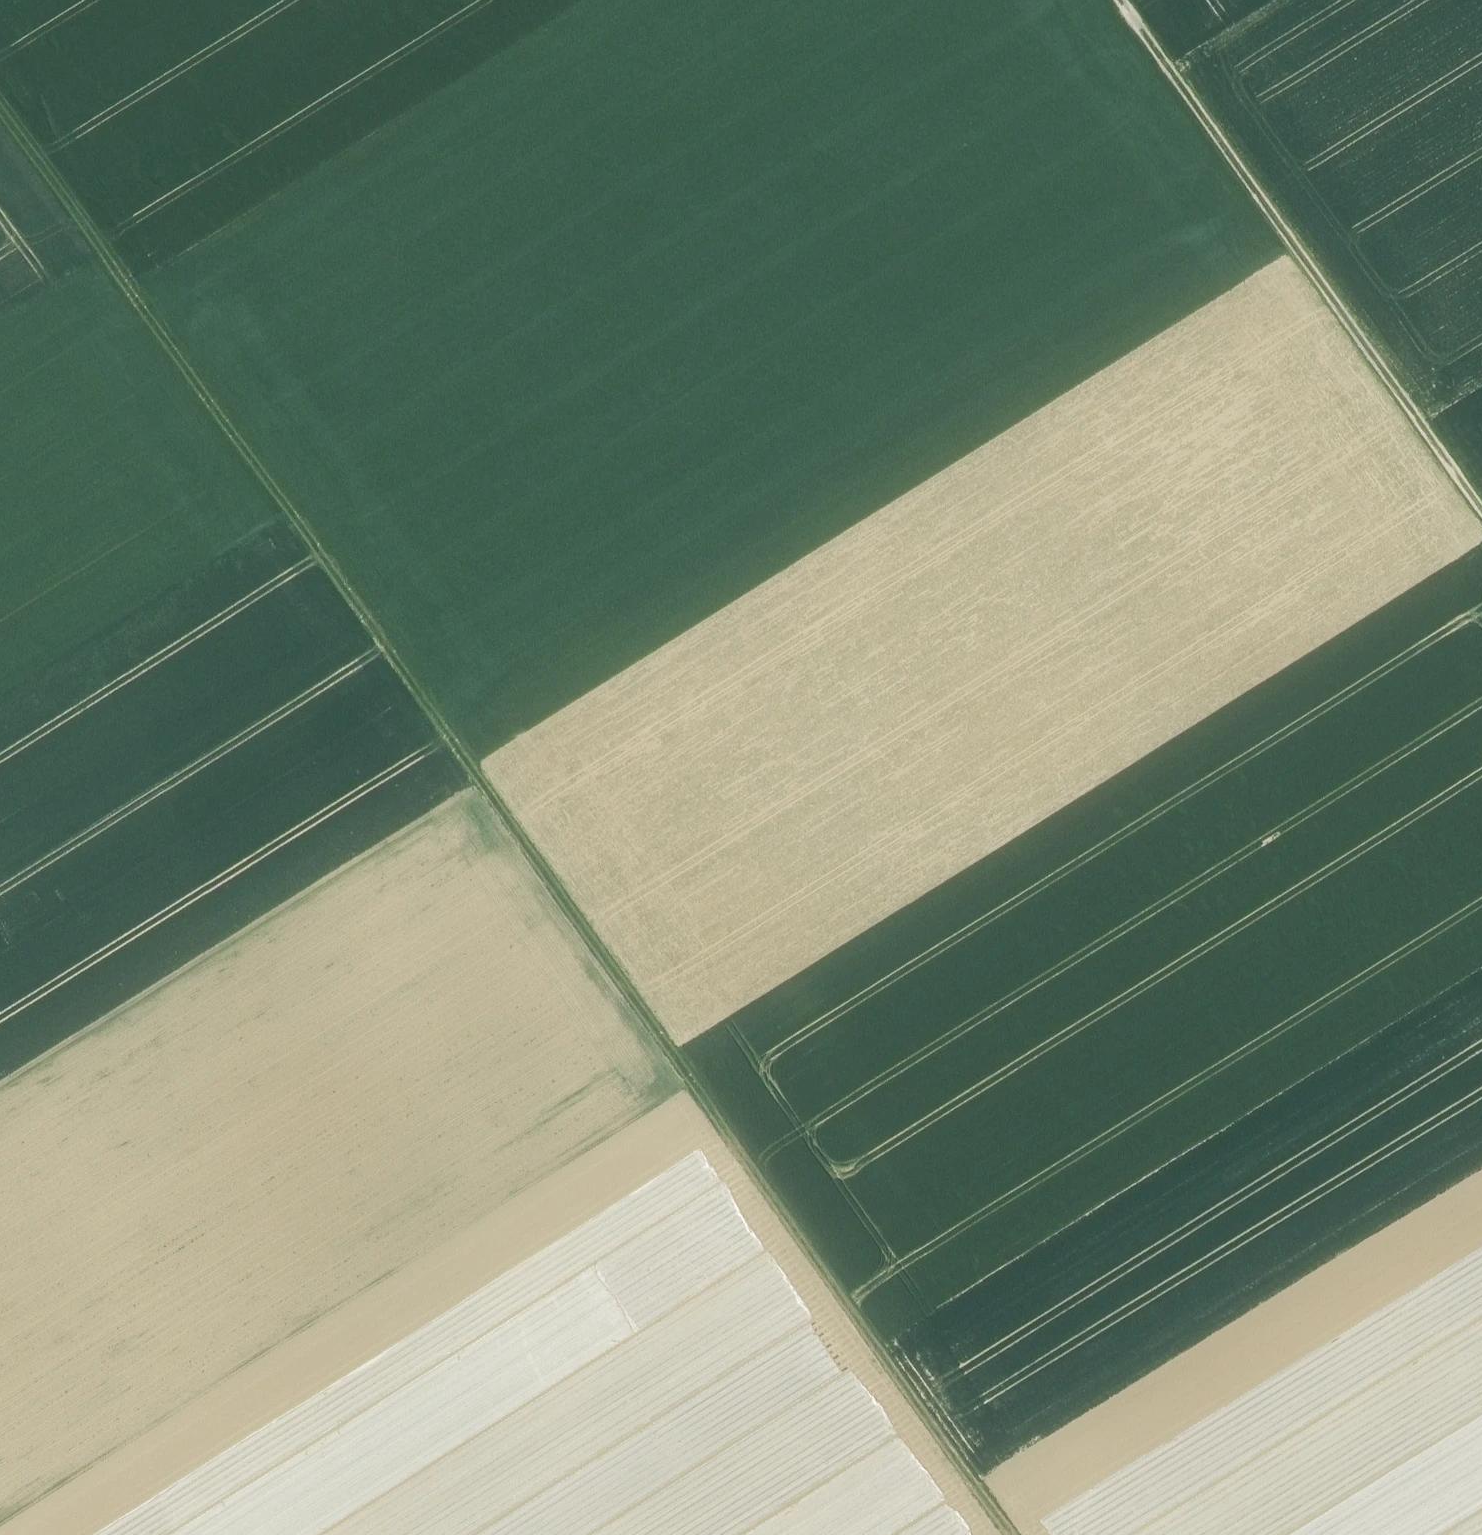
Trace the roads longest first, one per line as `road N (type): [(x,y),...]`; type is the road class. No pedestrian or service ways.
road 1 (track): [(1012,1534),(0,109)]
road 2 (track): [(1481,510),(1122,0)]

